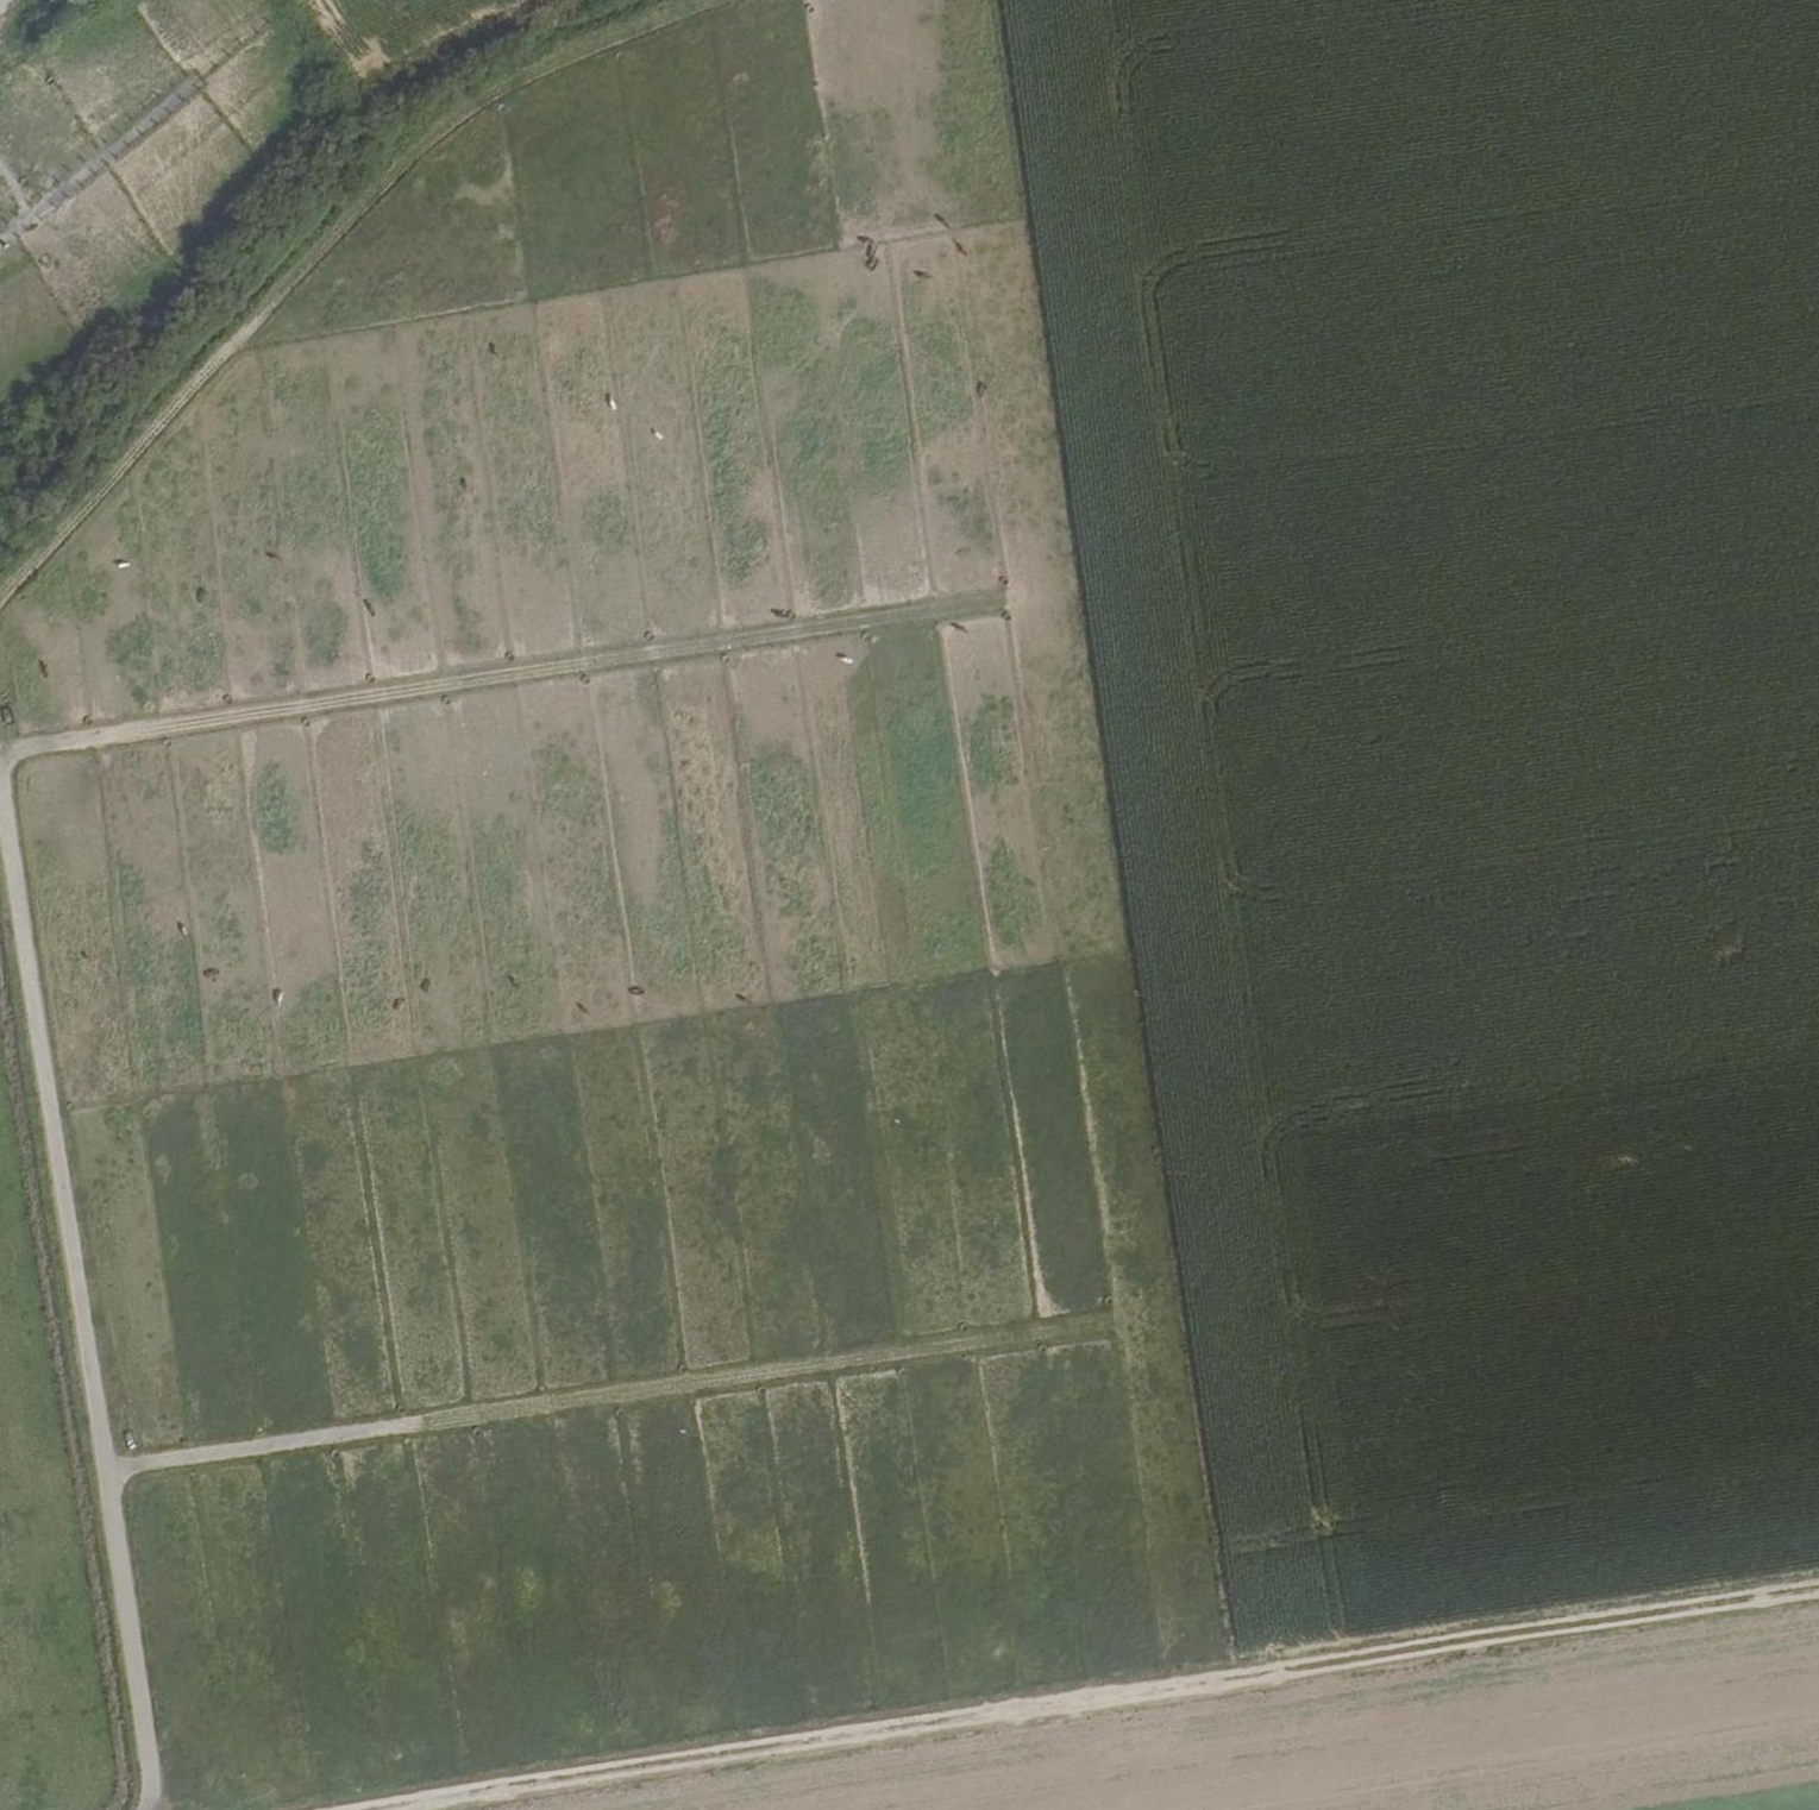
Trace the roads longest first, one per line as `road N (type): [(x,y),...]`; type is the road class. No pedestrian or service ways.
road 1 (track): [(1818,1617),(491,1809)]

